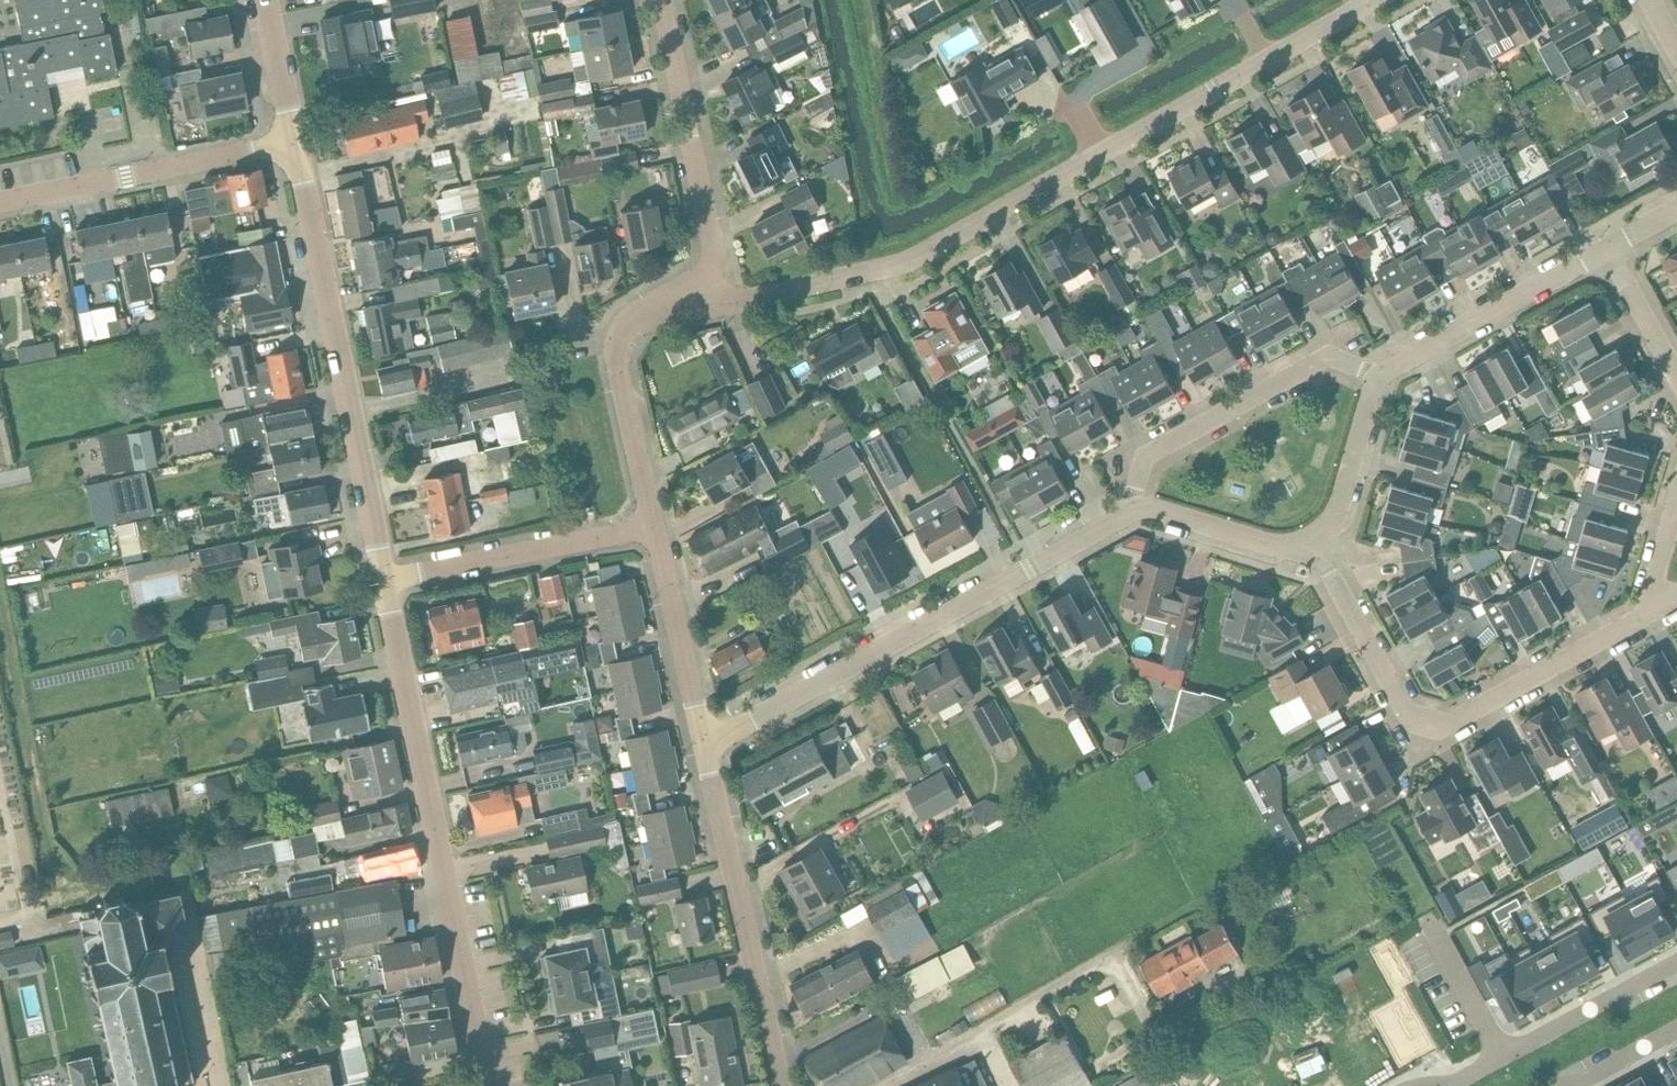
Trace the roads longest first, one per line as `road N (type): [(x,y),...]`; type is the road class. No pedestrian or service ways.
road 1 (unclassified): [(723,303),(916,258),(1375,0)]
road 2 (tertiary): [(489,1085),(385,580)]
road 3 (residential): [(703,740),(1132,510)]
road 4 (residential): [(1648,613),(1443,726),(1410,718),(1315,544)]
road 5 (tertiary): [(385,580),(294,142)]
road 6 (unclassified): [(779,1085),(703,740)]
road 7 (residential): [(1132,510),(1143,457),(1327,357),(1380,374)]
road 8 (residential): [(723,303),(662,0)]
road 9 (unclassified): [(654,525),(617,339),(632,325),(723,303)]
road 10 (unclassified): [(0,202),(294,142)]
road 11 (residential): [(1676,962),(1452,1083),(1418,1085)]
road 12 (residential): [(385,580),(654,525)]
road 13 (residential): [(1380,374),(1607,248)]
road 14 (unclassified): [(703,740),(654,525)]
road 15 (residential): [(1315,544),(1290,548),(1157,507),(1132,510)]
road 16 (residential): [(1315,544),(1332,522),(1380,374)]
road 17 (tertiary): [(294,142),(265,0)]
road 18 (residential): [(1676,374),(1607,248)]
road 19 (residential): [(1569,1085),(1676,1028)]

